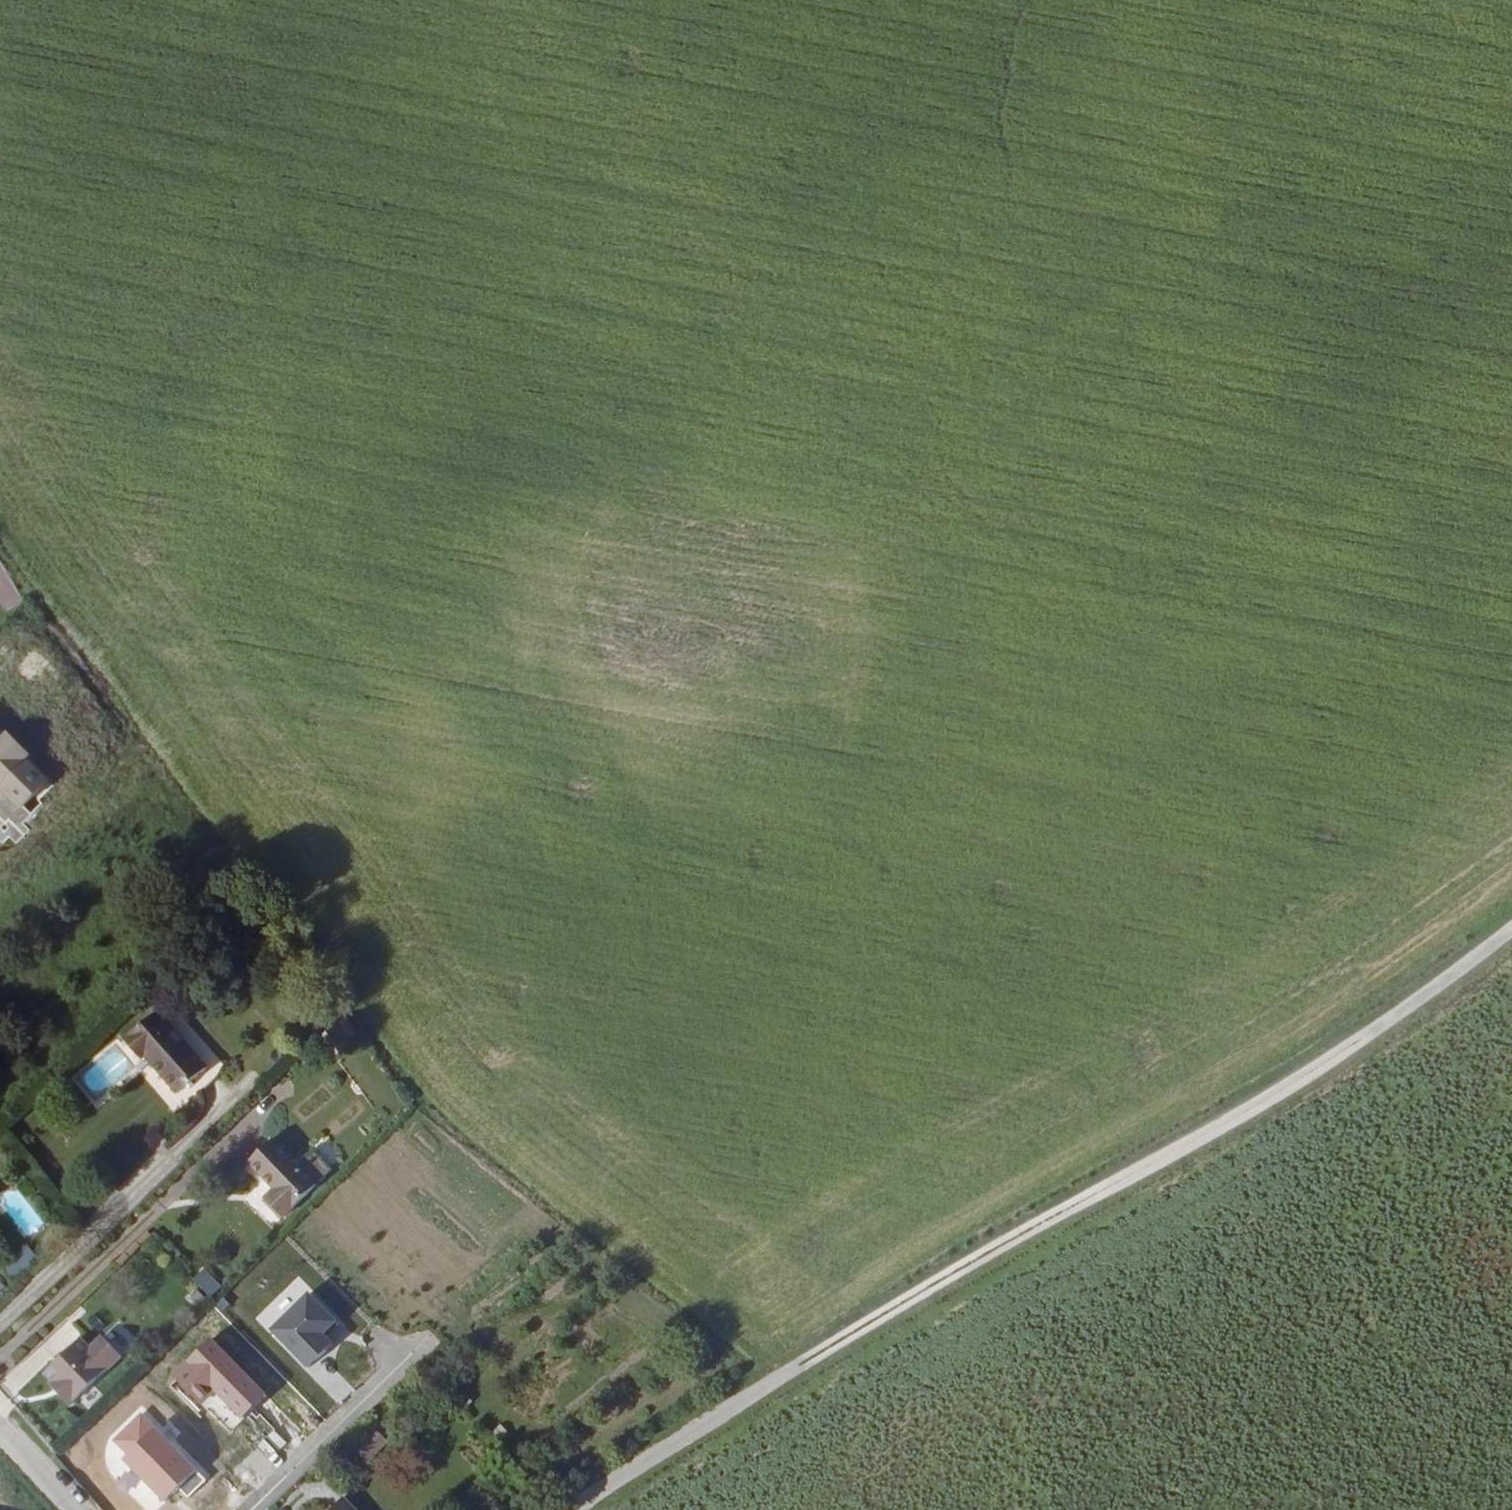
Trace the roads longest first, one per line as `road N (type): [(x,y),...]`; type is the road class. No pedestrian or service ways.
road 1 (track): [(1511,926),(1389,1021),(918,1293),(568,1509)]

